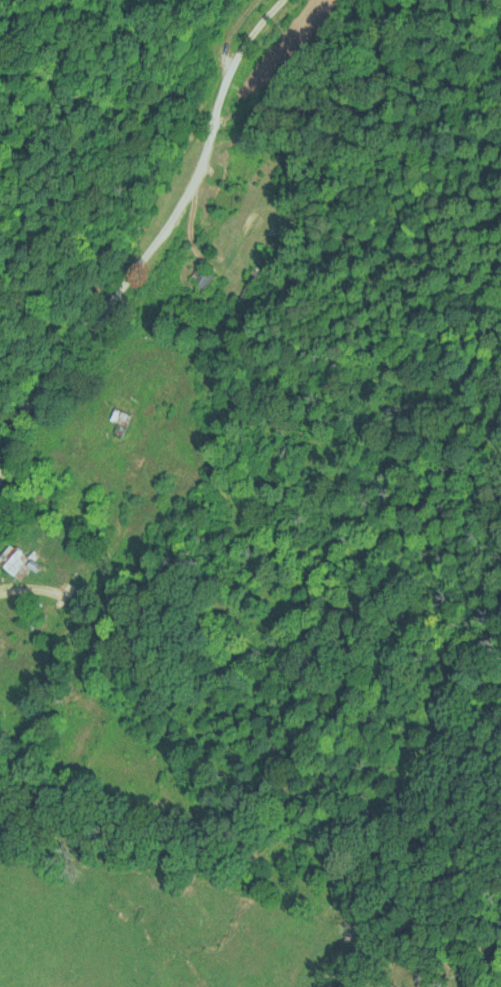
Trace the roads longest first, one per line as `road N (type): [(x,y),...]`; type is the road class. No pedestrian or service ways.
road 1 (residential): [(449,0),(285,230),(210,299),(0,627)]

